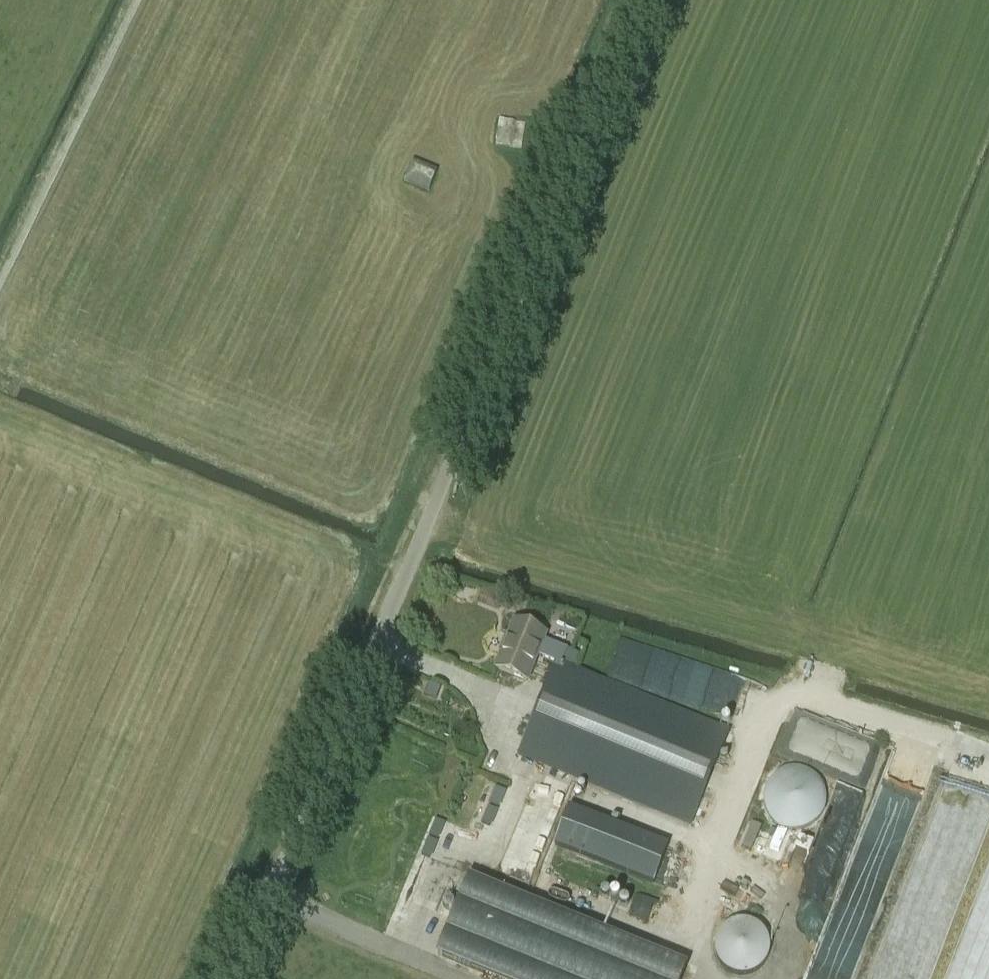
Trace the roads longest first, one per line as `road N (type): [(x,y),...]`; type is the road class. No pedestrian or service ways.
road 1 (unclassified): [(236,978),(648,0)]

